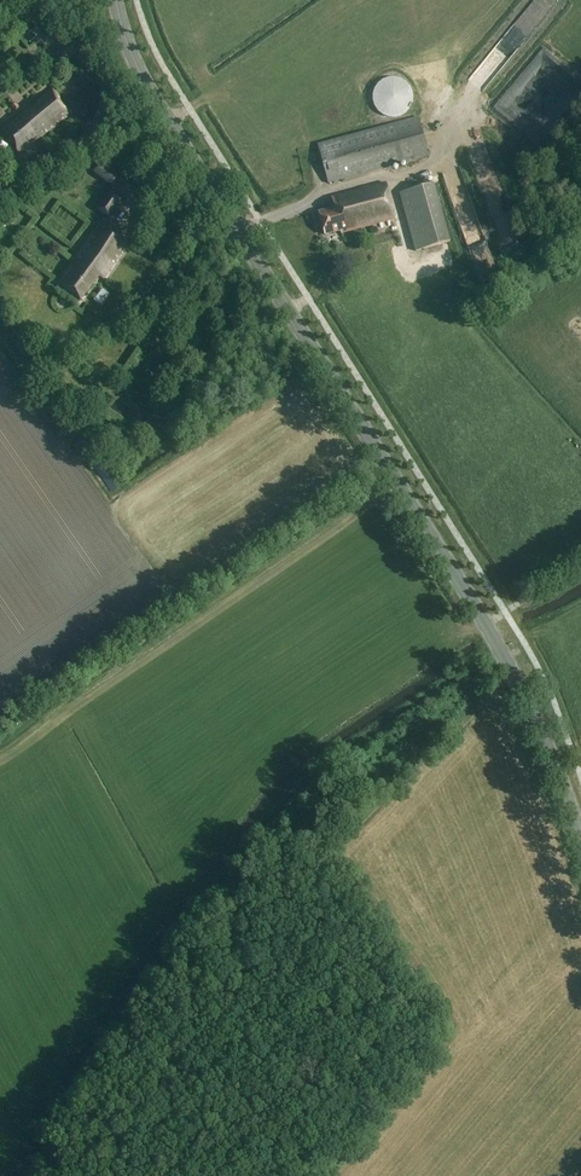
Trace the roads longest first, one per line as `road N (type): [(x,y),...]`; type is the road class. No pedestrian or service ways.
road 1 (primary): [(580,838),(511,670),(152,95),(116,0)]

